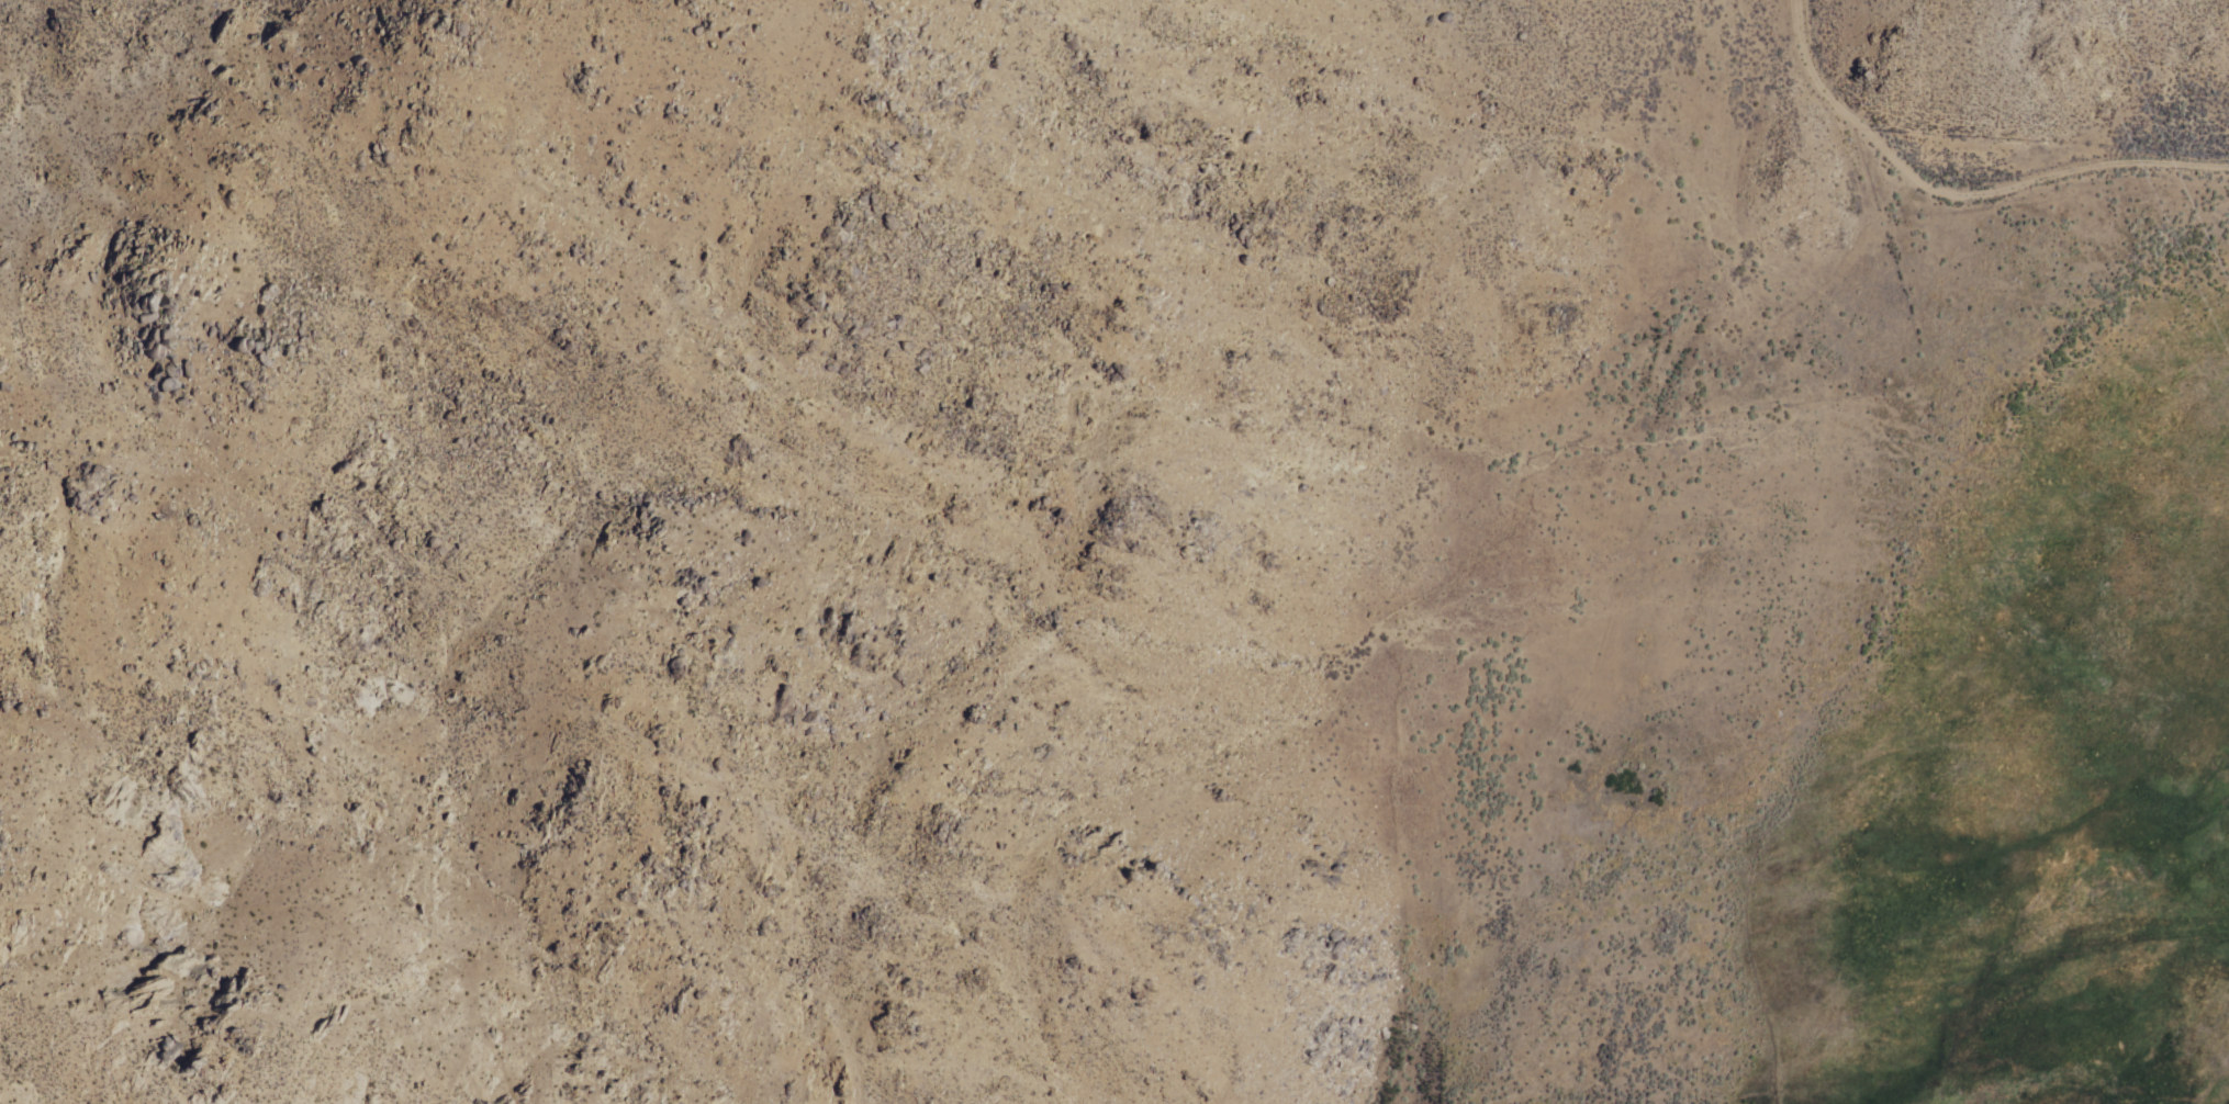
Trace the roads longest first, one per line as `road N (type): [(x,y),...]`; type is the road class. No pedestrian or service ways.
road 1 (track): [(2228,168),(2106,164),(1944,196),(1893,174),(1818,85),(1792,45),(1787,0)]

